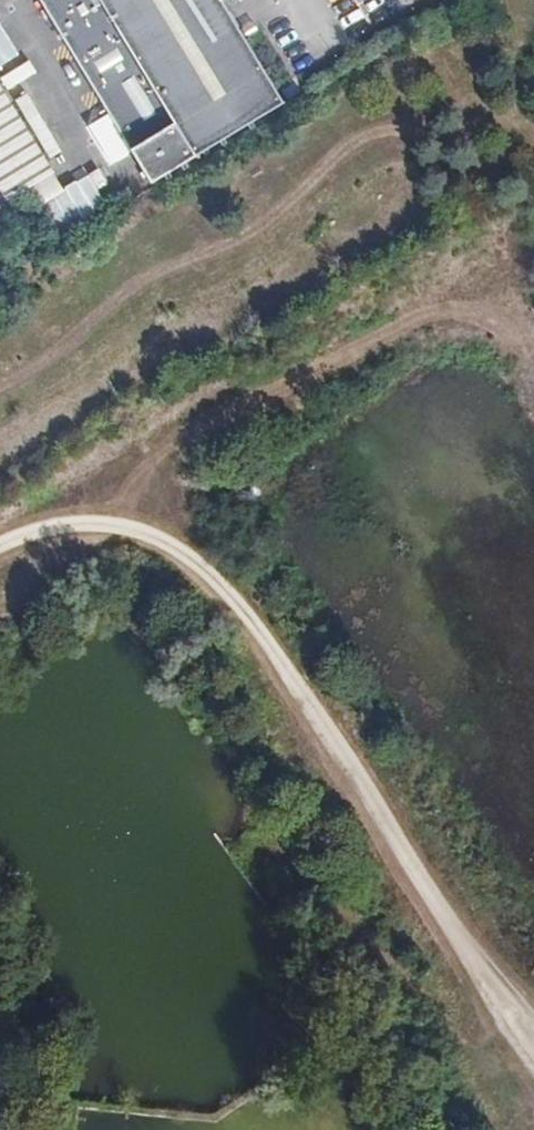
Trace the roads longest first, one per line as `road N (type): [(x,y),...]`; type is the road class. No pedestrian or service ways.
road 1 (track): [(533,1035),(245,618),(190,561),(134,465),(0,544)]

